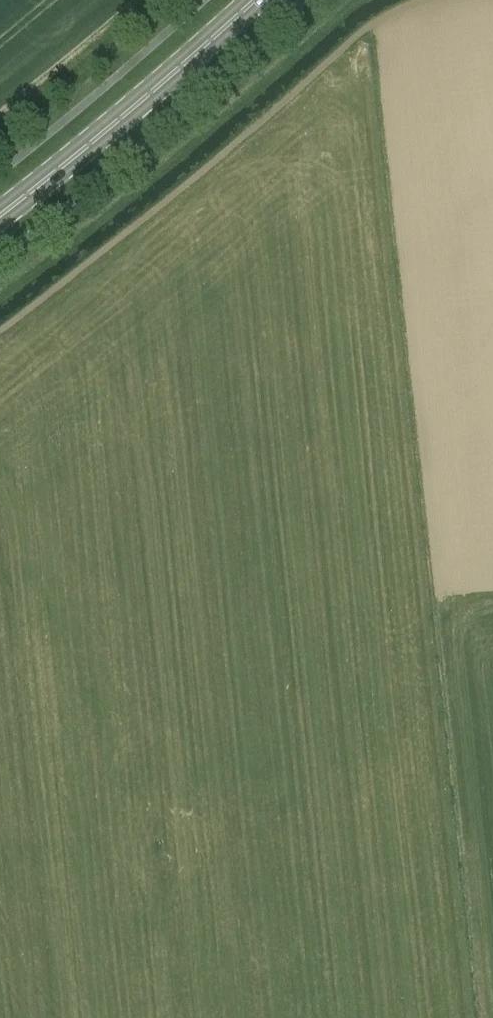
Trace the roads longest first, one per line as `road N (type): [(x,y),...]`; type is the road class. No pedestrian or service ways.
road 1 (primary): [(0,215),(257,0)]

